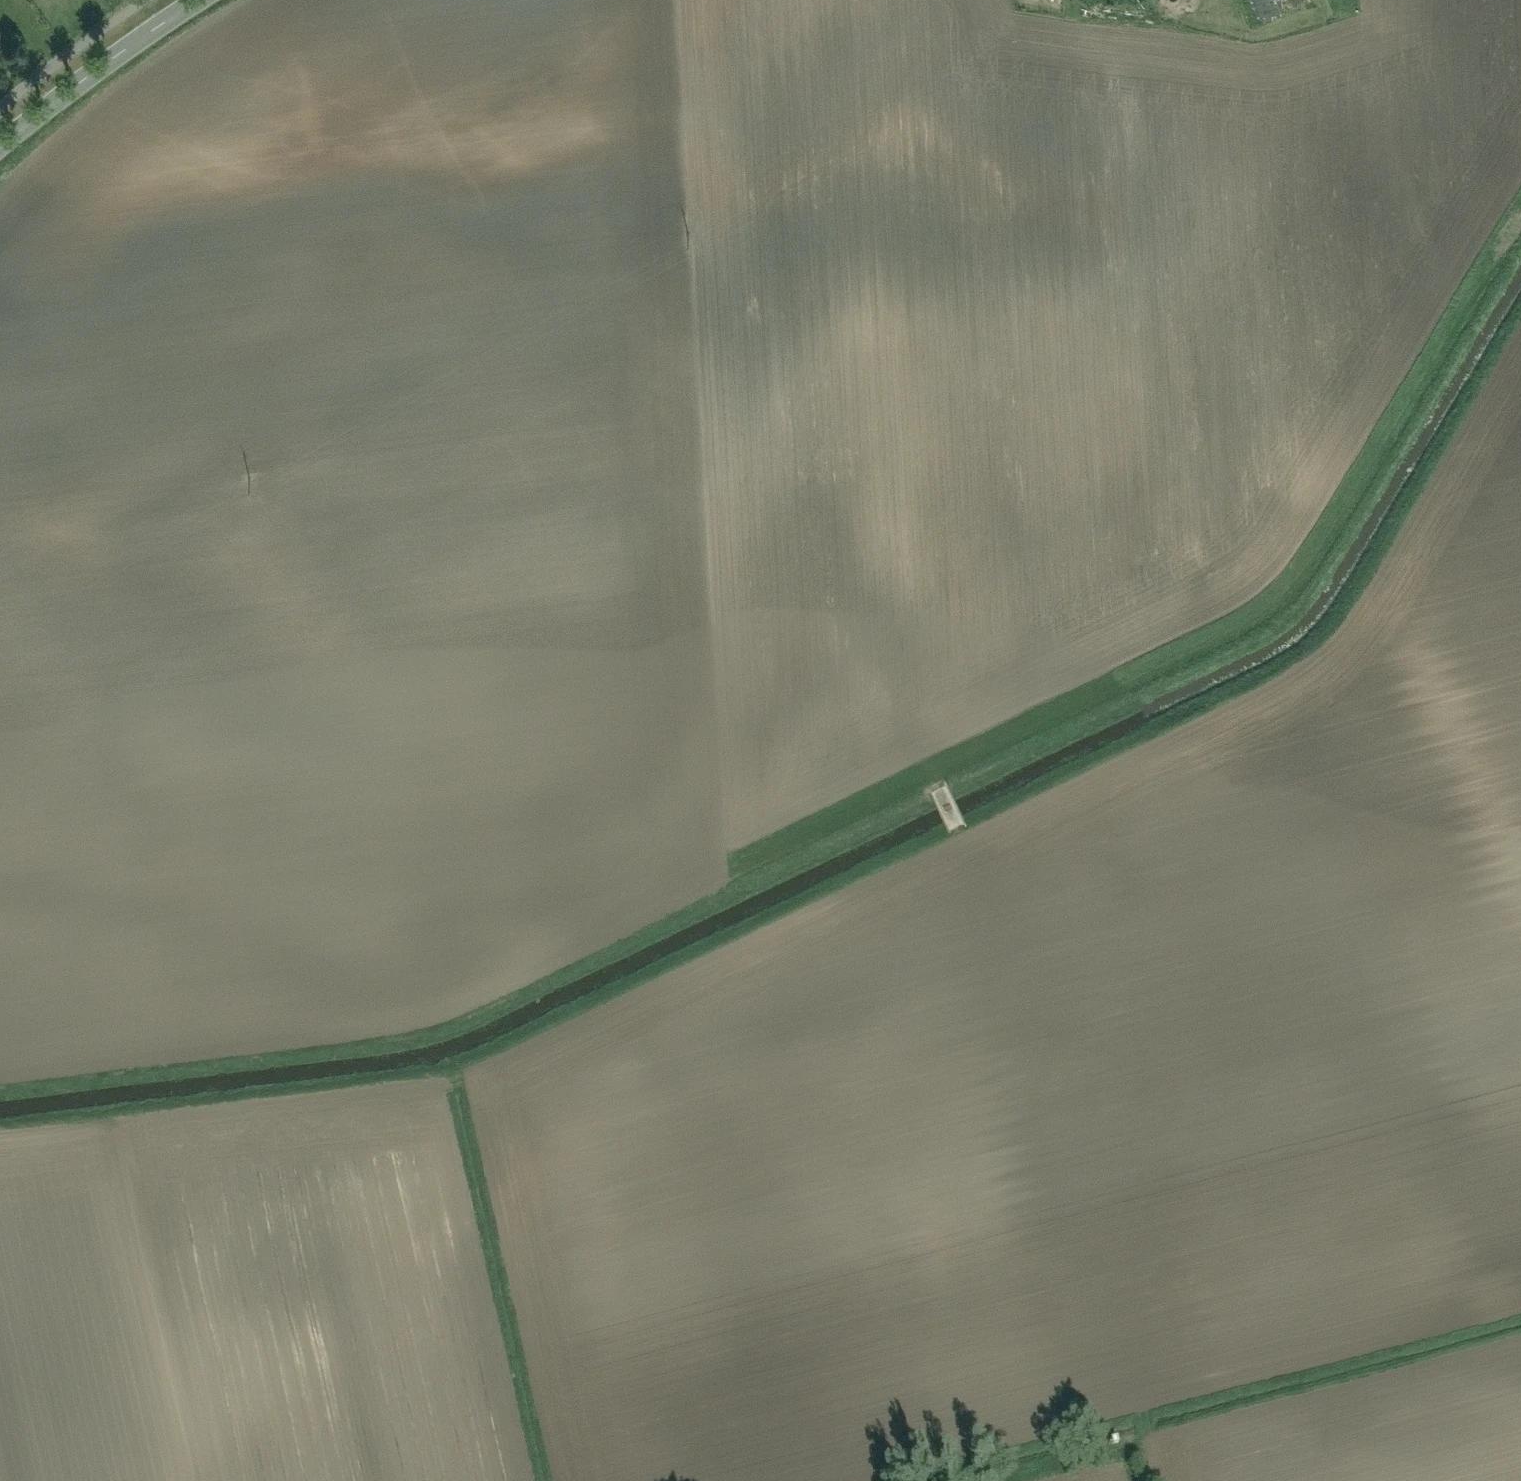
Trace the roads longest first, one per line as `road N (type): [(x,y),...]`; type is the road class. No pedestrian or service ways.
road 1 (tertiary): [(201,0),(0,147)]

